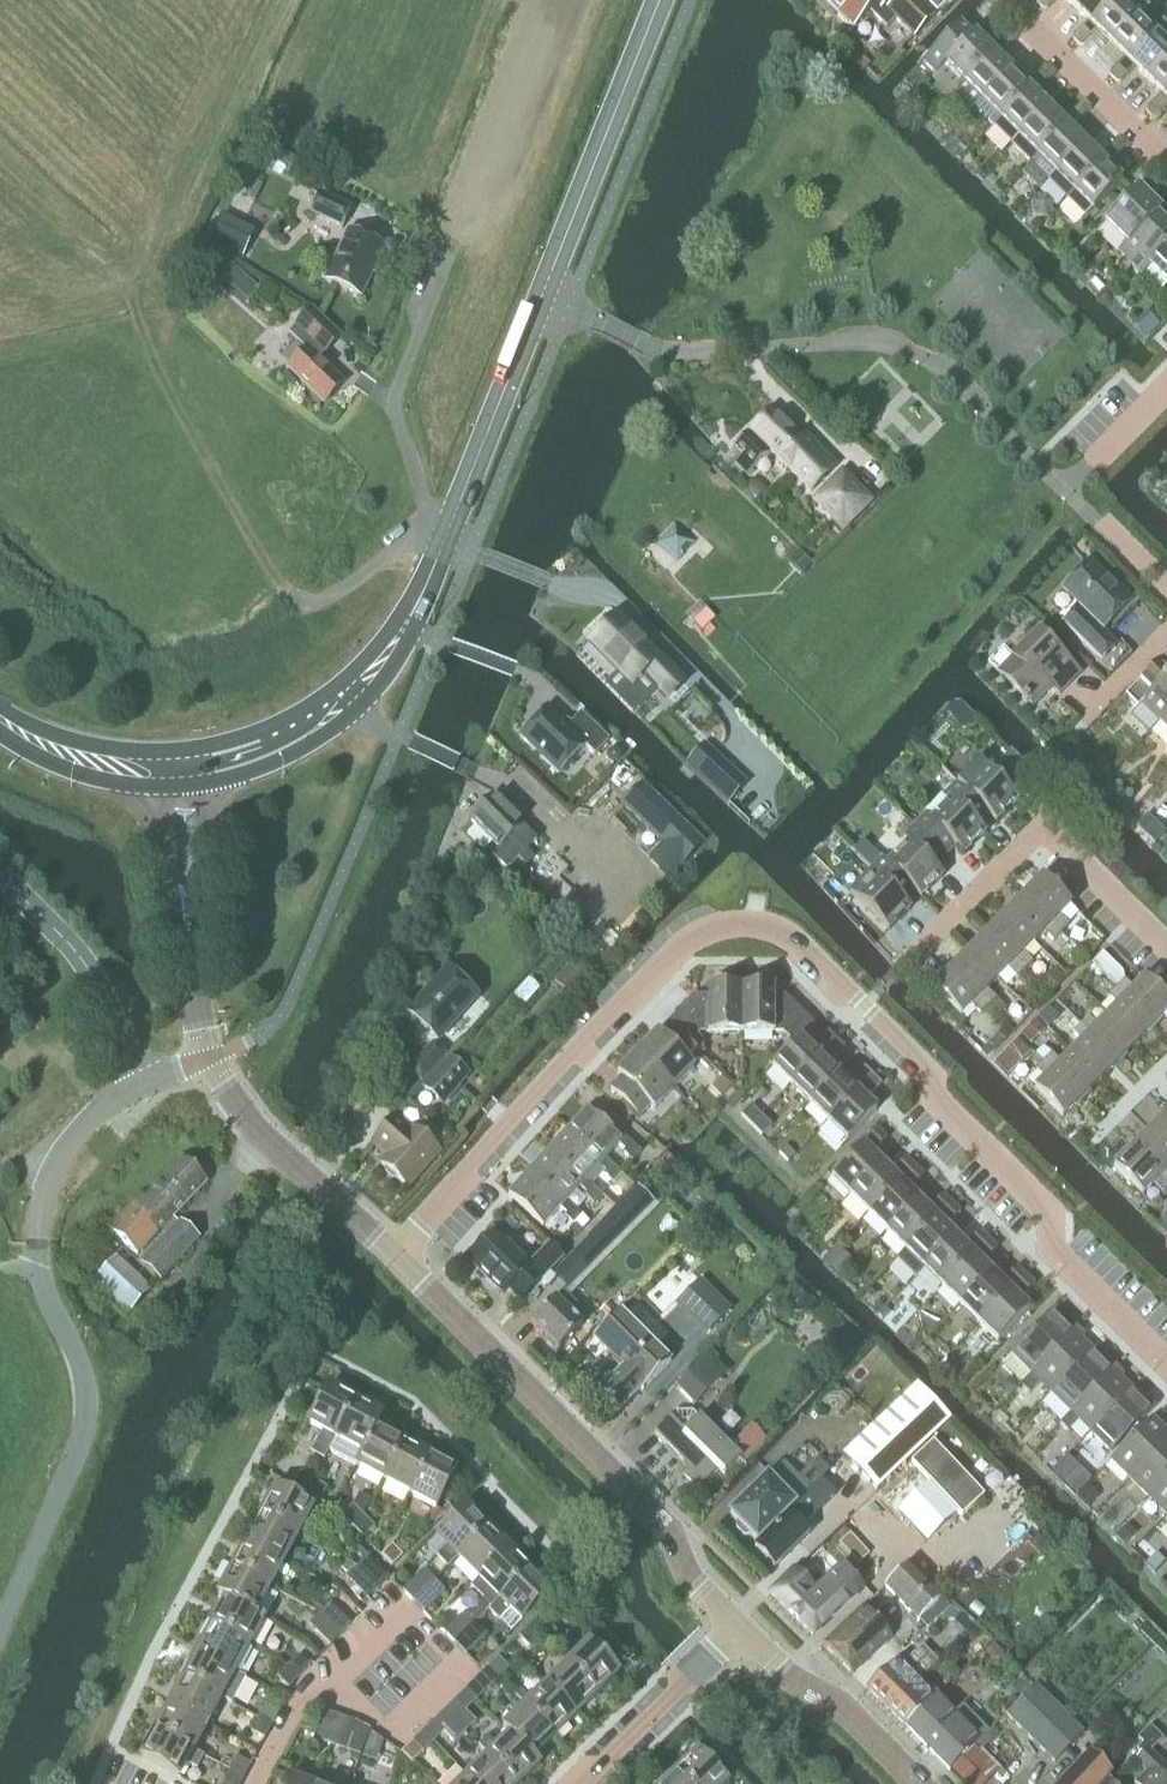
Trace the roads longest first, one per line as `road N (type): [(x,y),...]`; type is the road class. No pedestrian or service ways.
road 1 (residential): [(394,1254),(681,944),(728,923),(766,926),(799,937),(923,1063),(938,1096),(1048,1205),(1066,1264),(1166,1360)]
road 2 (tertiary): [(740,1628),(682,1568),(668,1526),(394,1254)]
road 3 (secondary): [(345,696),(409,619),(541,299)]
road 4 (unclassified): [(0,1633),(83,1436),(89,1400),(40,1264)]
road 5 (residential): [(1166,950),(1044,830),(914,960)]
road 6 (secondary): [(541,299),(660,0)]
road 7 (tertiary): [(394,1254),(248,1117),(208,1059)]
road 8 (residential): [(144,1083),(88,967),(0,878)]
road 9 (tertiary): [(923,1783),(840,1703),(780,1670),(740,1628)]
road 10 (residential): [(1166,161),(1007,0)]
road 11 (unclassified): [(756,348),(646,347),(541,299)]
road 12 (residential): [(40,1264),(42,1203),(57,1153),(144,1083)]
road 13 (residential): [(582,1783),(740,1628)]
road 14 (tertiary): [(188,944),(205,871),(201,767)]
road 15 (tertiary): [(155,771),(164,870),(188,944)]
road 16 (secondary): [(155,771),(61,753),(0,718)]
road 17 (track): [(425,526),(328,599),(304,603),(286,595)]
road 18 (secondary): [(345,696),(300,728),(201,767)]

